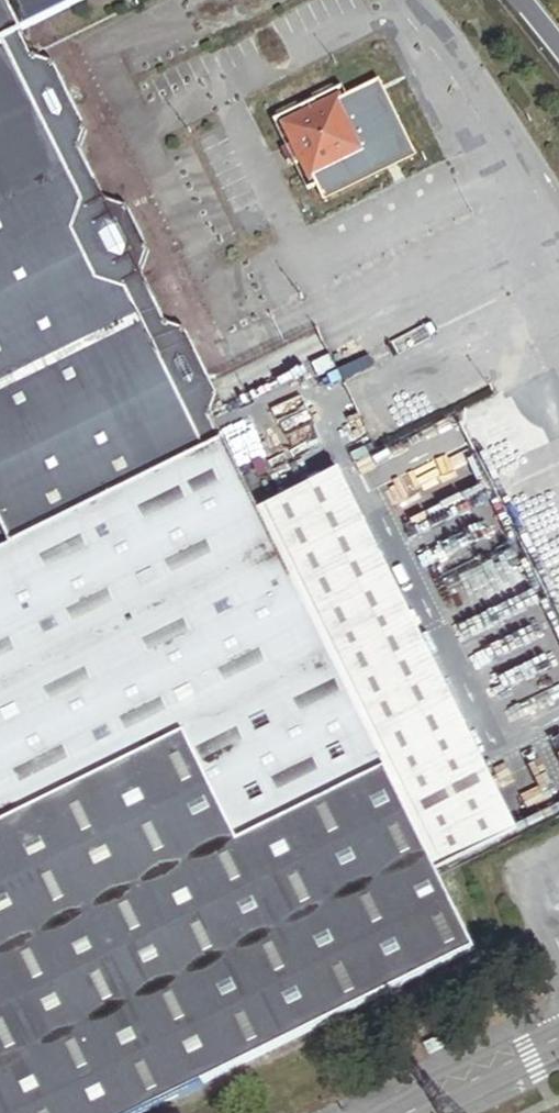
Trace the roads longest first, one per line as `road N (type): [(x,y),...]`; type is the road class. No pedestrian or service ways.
road 1 (unclassified): [(558,1047),(427,1112)]

